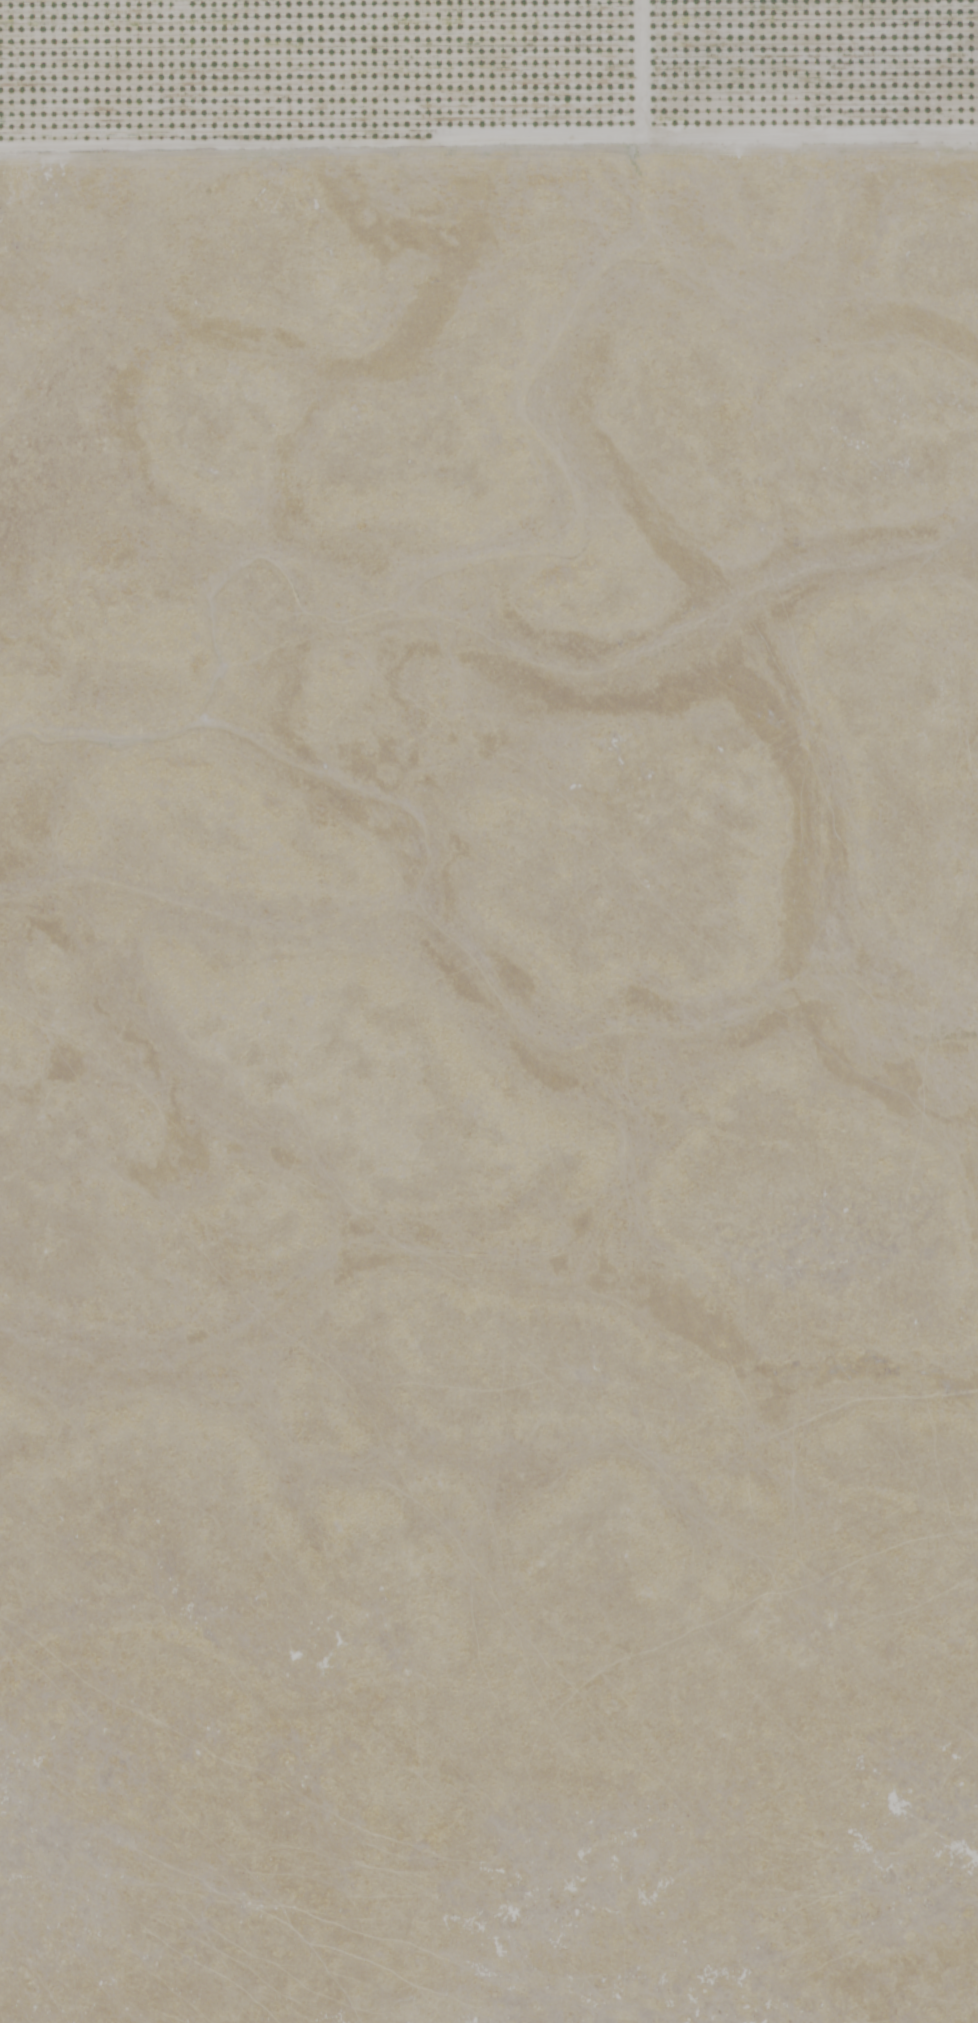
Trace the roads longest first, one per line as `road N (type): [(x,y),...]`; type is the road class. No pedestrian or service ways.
road 1 (residential): [(0,150),(667,148)]

